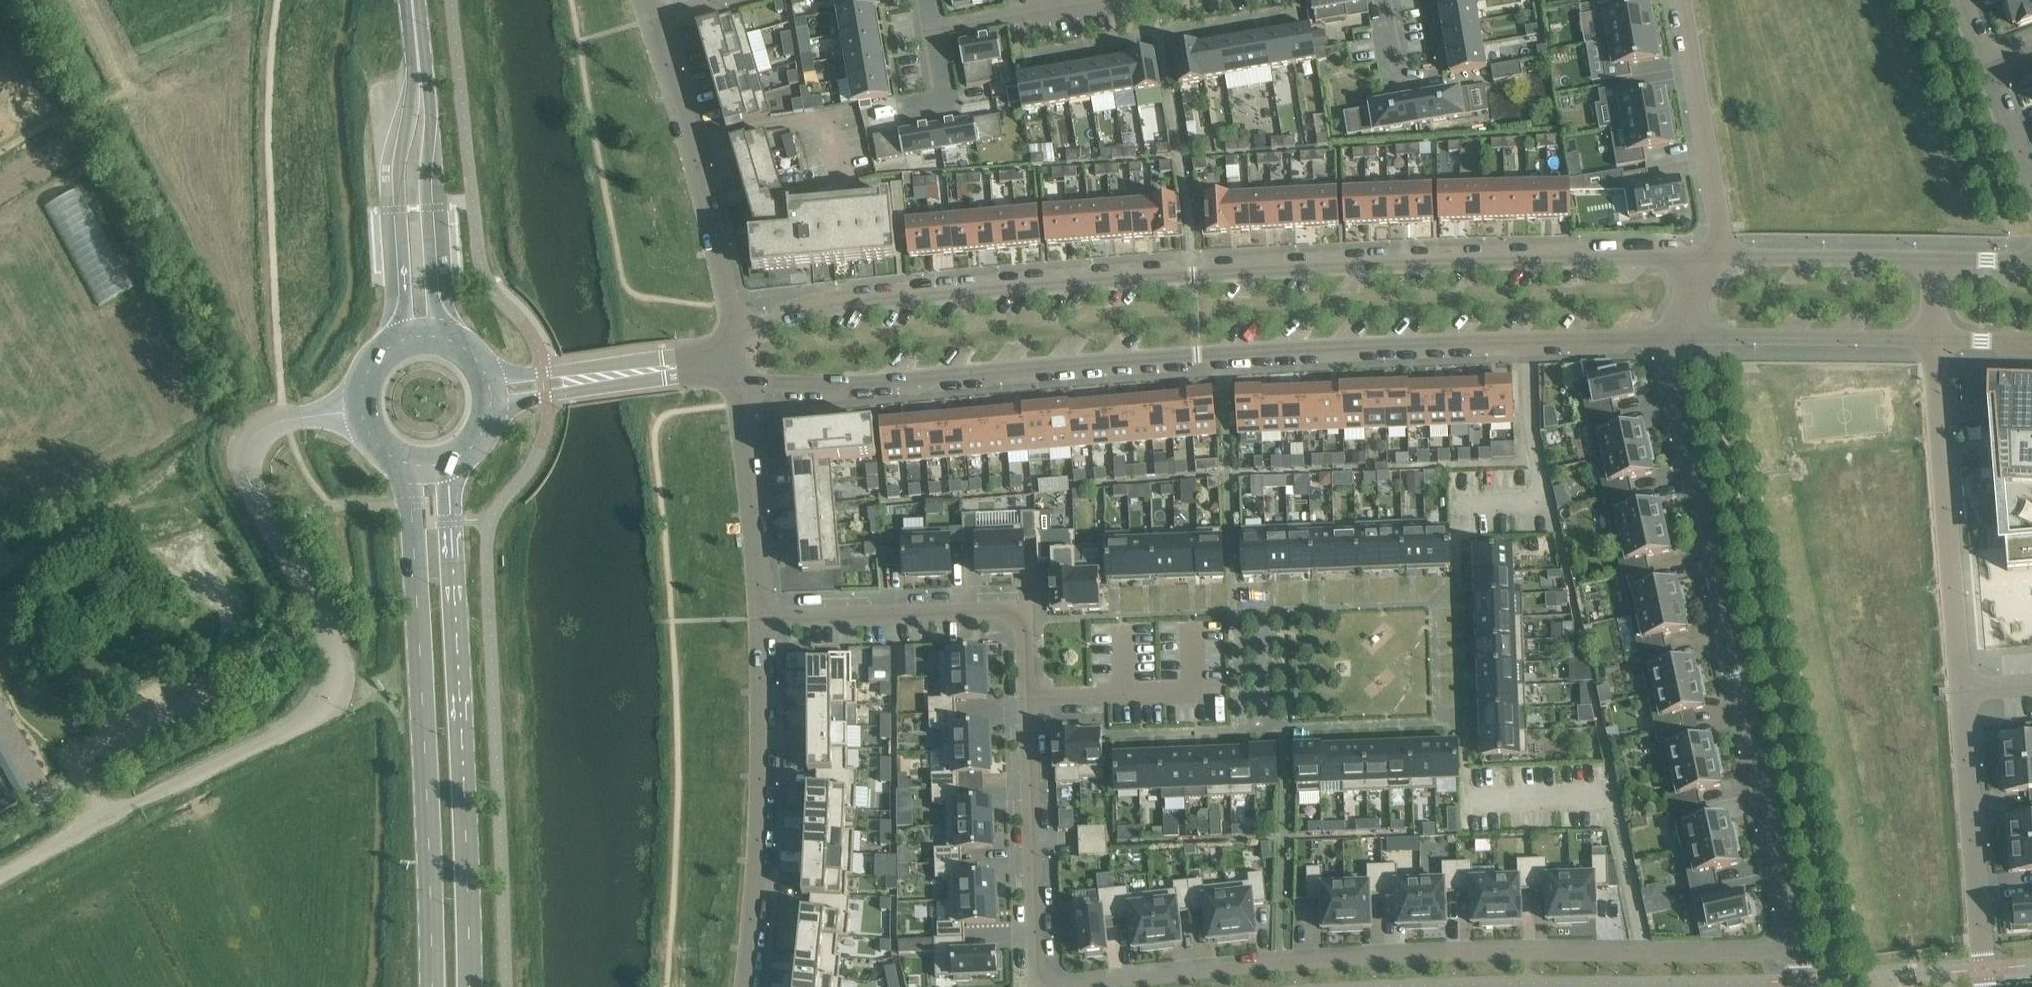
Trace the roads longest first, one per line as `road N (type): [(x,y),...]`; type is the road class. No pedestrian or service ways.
road 1 (unclassified): [(1714,256),(984,287),(827,304),(731,336)]
road 2 (unclassified): [(738,381),(842,384),(1223,354),(1667,340)]
road 3 (residential): [(1796,950),(1276,964),(1076,986)]
road 4 (residential): [(1667,340),(1796,950)]
road 5 (unclassified): [(138,801),(298,722),(324,701),(335,672),(332,641),(255,491),(245,455),(272,425),(361,409)]
road 6 (secondary): [(466,986),(454,462)]
road 7 (secondary): [(405,464),(436,986)]
road 8 (track): [(0,147),(128,89),(267,373),(272,425)]
road 9 (residential): [(749,986),(769,751),(767,619)]
road 10 (residential): [(1935,339),(1961,690)]
road 11 (residential): [(1028,698),(1026,629),(1011,611),(767,619)]
road 12 (residential): [(731,336),(692,148),(651,21)]
road 13 (residential): [(1074,986),(1045,986),(1041,966),(1028,698)]
road 14 (secondary): [(419,33),(398,169),(402,341)]
road 15 (secondary): [(444,338),(434,296),(430,108),(419,33)]
road 16 (residential): [(1961,690),(1990,986)]
road 17 (unclassified): [(1667,340),(1935,339)]
road 18 (residential): [(1714,256),(1718,216),(1681,0)]
road 19 (unclassified): [(734,365),(493,398)]
road 20 (residential): [(767,619),(738,381)]
road 21 (unclassified): [(1935,259),(1714,256)]
road 22 (residential): [(1099,0),(925,29)]
road 23 (residential): [(1028,698),(1195,691)]
road 24 (residential): [(2031,191),(1984,63)]

